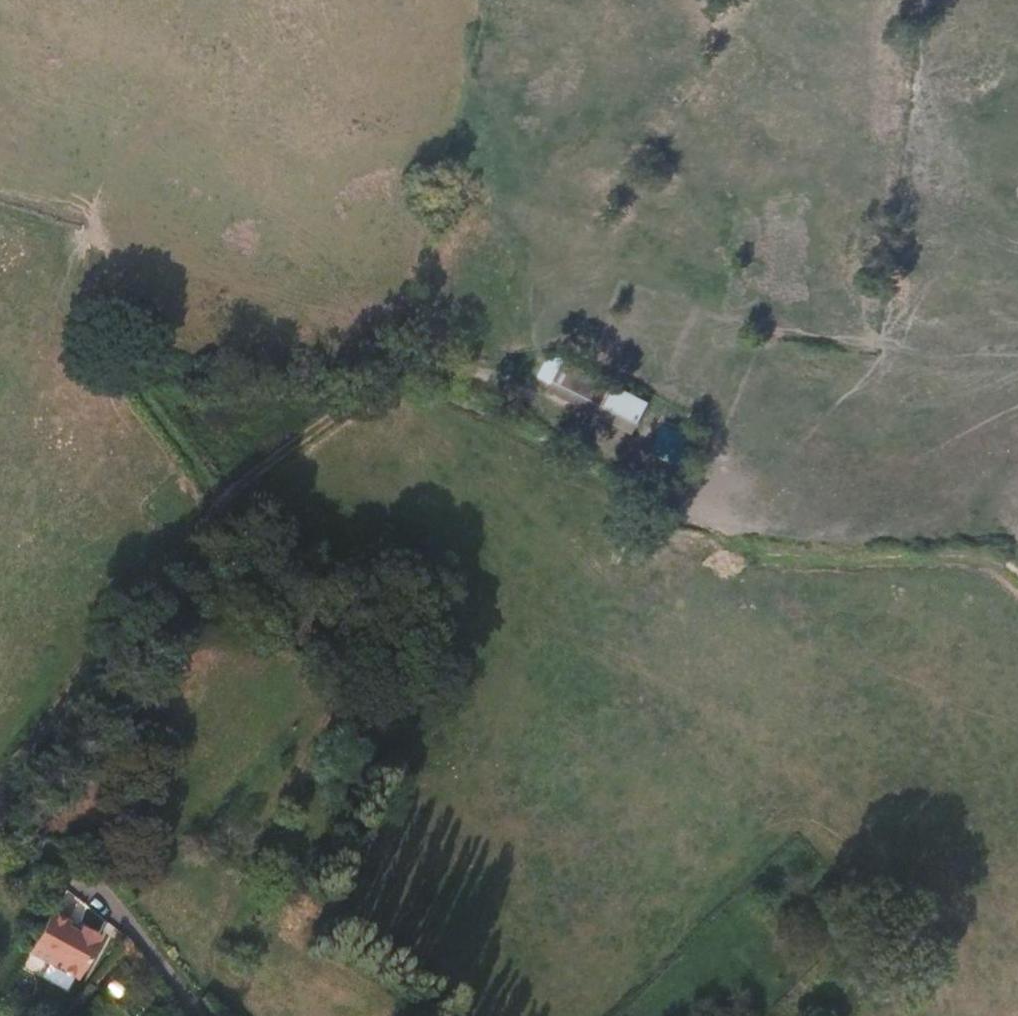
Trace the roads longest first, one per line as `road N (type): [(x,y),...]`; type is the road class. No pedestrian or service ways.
road 1 (track): [(200,1015),(121,911),(60,864),(0,840)]

